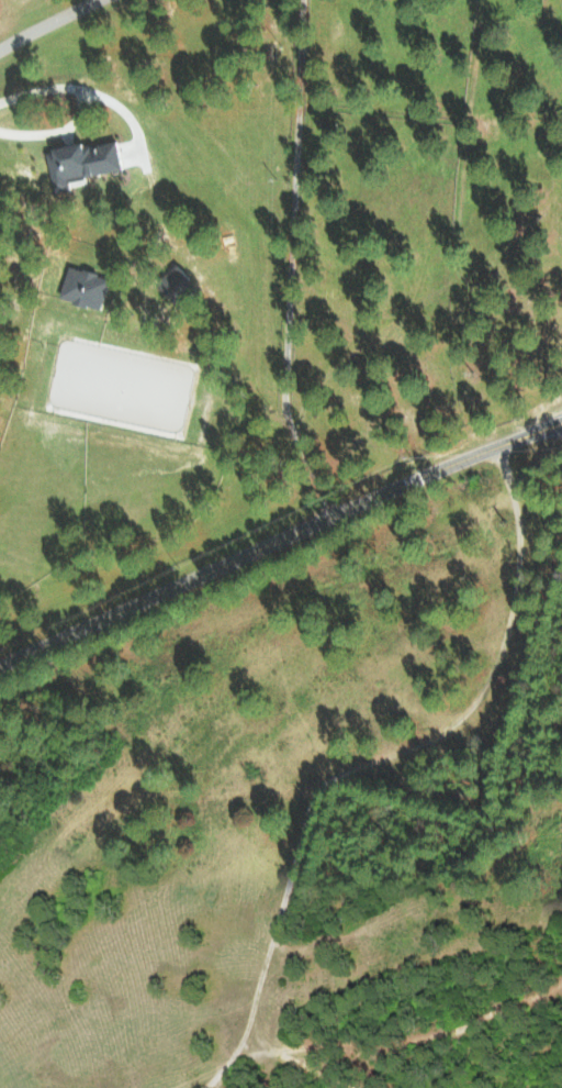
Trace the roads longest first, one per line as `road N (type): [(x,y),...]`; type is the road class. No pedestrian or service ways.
road 1 (tertiary): [(0,663),(561,421)]

